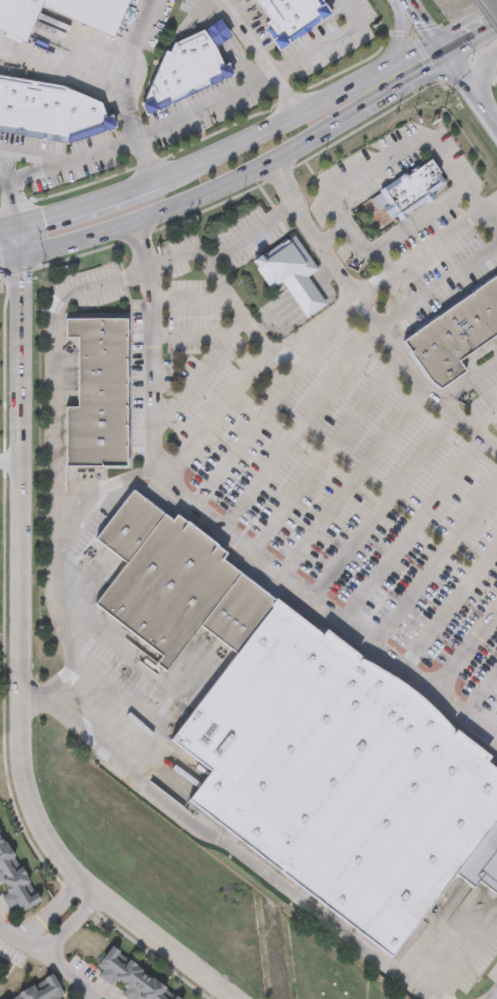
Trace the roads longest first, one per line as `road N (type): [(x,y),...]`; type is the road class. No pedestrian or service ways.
road 1 (residential): [(16,226),(23,792),(46,846),(74,877),(233,998)]
road 2 (secondary): [(436,43),(177,172)]
road 3 (secondary): [(283,155),(449,61)]
road 4 (secondary): [(177,172),(16,226)]
road 5 (secondary): [(135,221),(283,155)]
road 6 (secondary): [(0,264),(135,221)]

